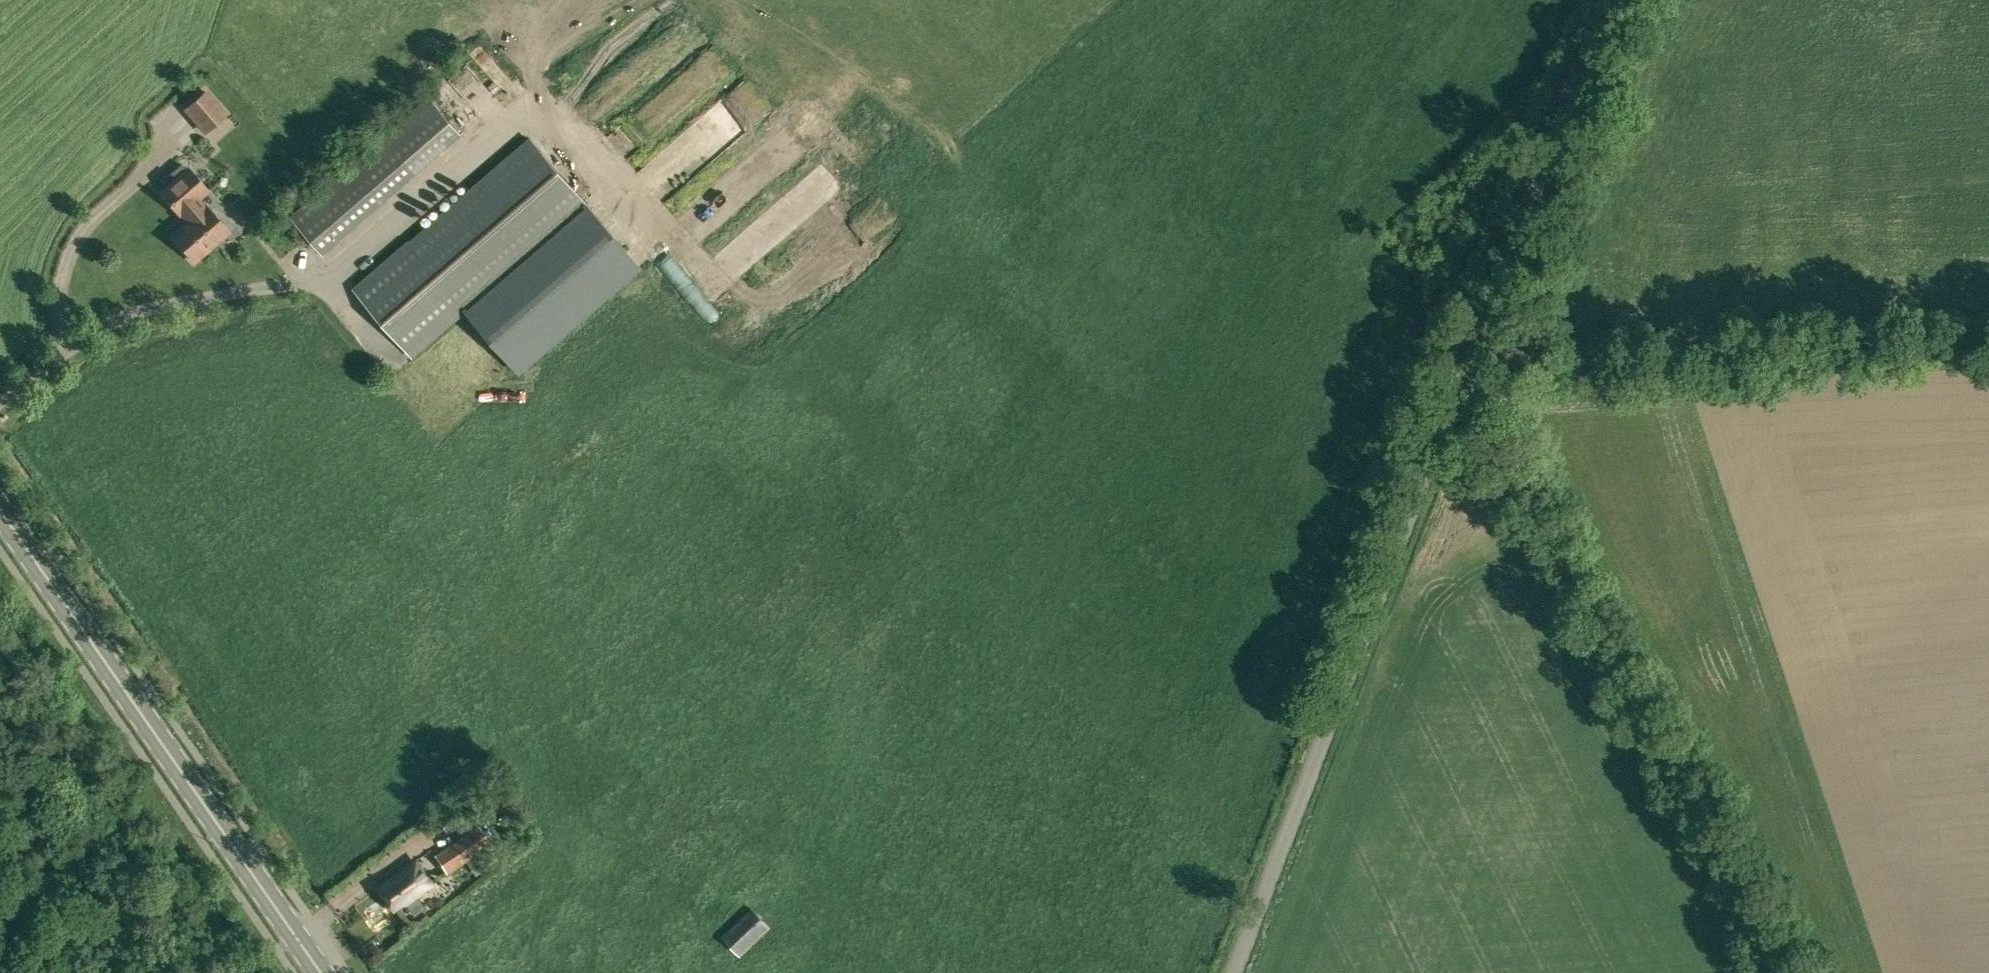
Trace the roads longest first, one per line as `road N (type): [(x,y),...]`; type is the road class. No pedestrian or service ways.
road 1 (unclassified): [(1237,972),(1609,0)]
road 2 (secondary): [(321,972),(0,510)]

